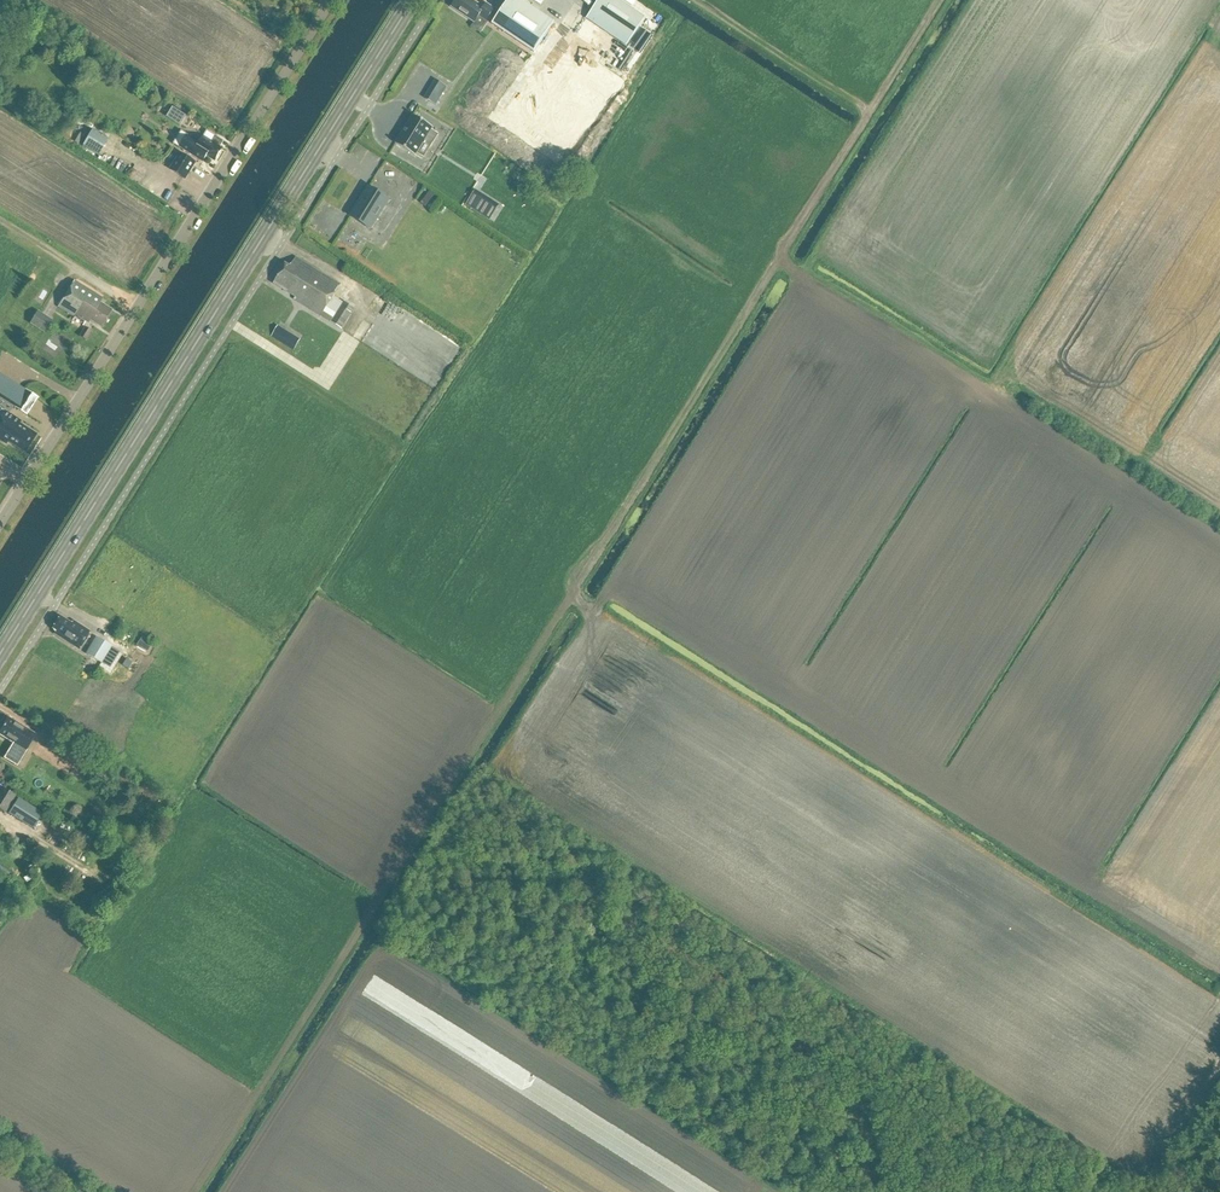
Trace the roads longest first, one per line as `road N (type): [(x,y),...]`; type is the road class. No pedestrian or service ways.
road 1 (track): [(695,0),(869,112),(576,587),(589,611)]
road 2 (primary): [(0,654),(413,0)]
road 3 (unclassified): [(0,523),(331,0)]
road 4 (track): [(137,307),(0,221)]
road 5 (track): [(869,112),(939,0)]

